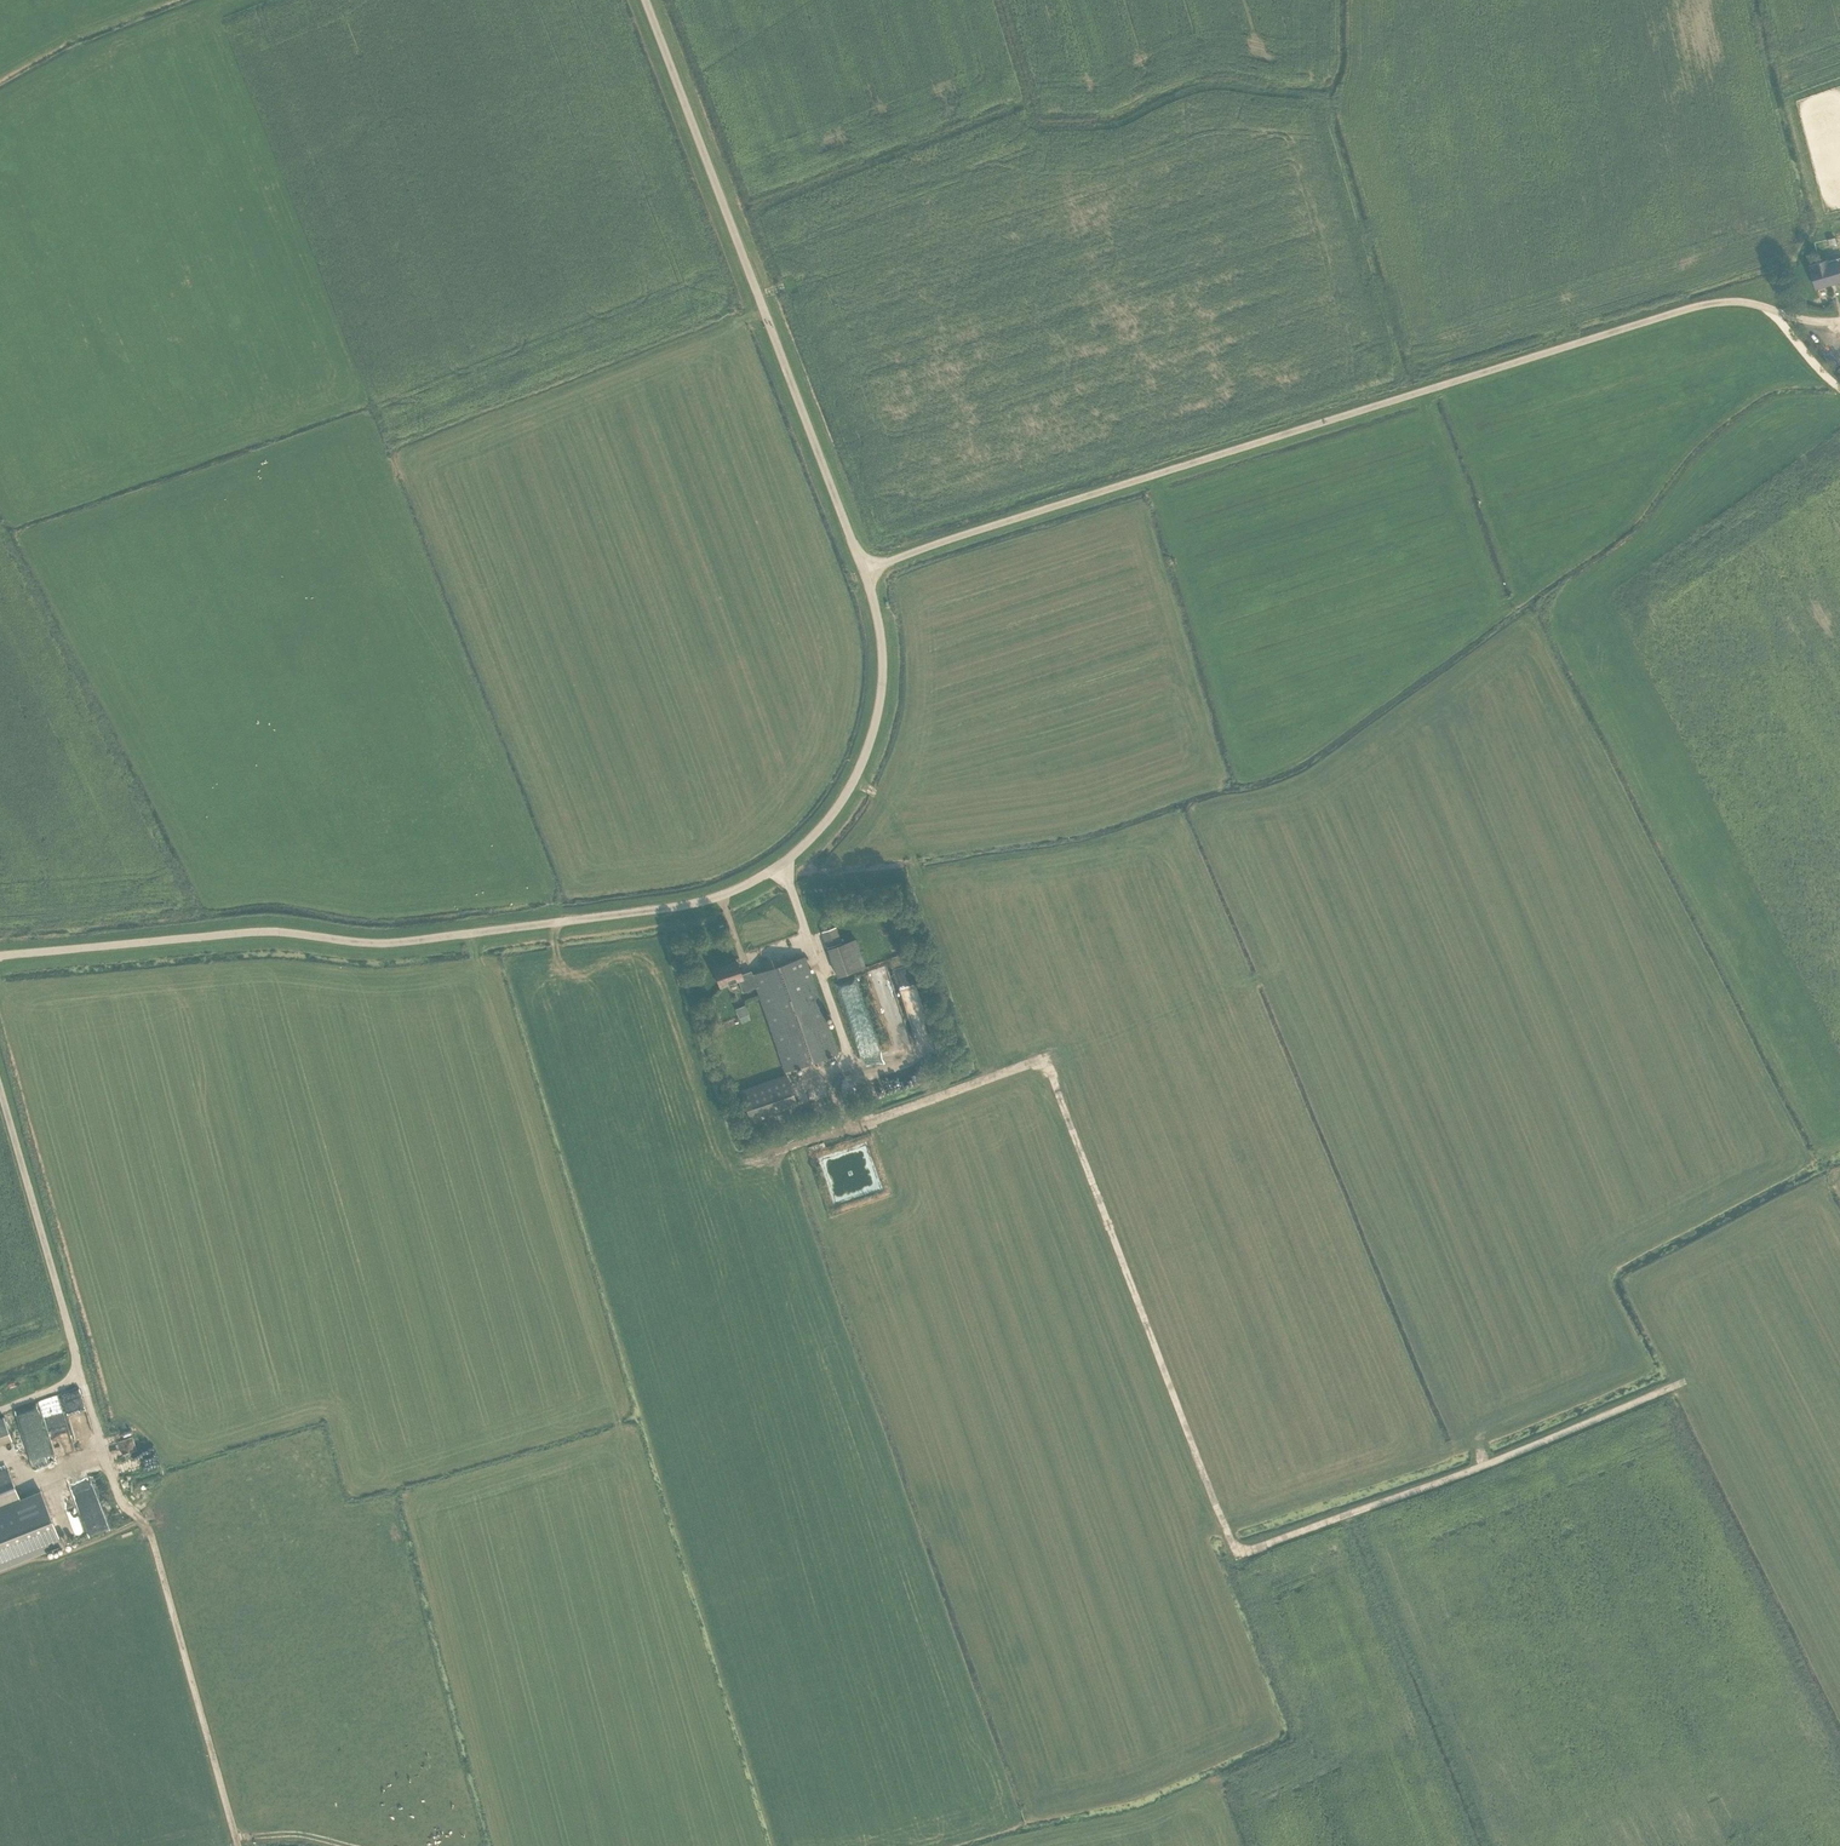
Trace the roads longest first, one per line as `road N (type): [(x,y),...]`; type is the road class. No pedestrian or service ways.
road 1 (unclassified): [(0,956),(273,933),(390,945),(696,901),(749,884),(816,835),(863,757),(883,660),(881,625),(863,572)]
road 2 (unclassified): [(863,572),(1690,309),(1734,303),(1774,311)]
road 3 (unclassified): [(863,572),(647,0)]
road 4 (unclassified): [(72,1339),(0,1082)]

